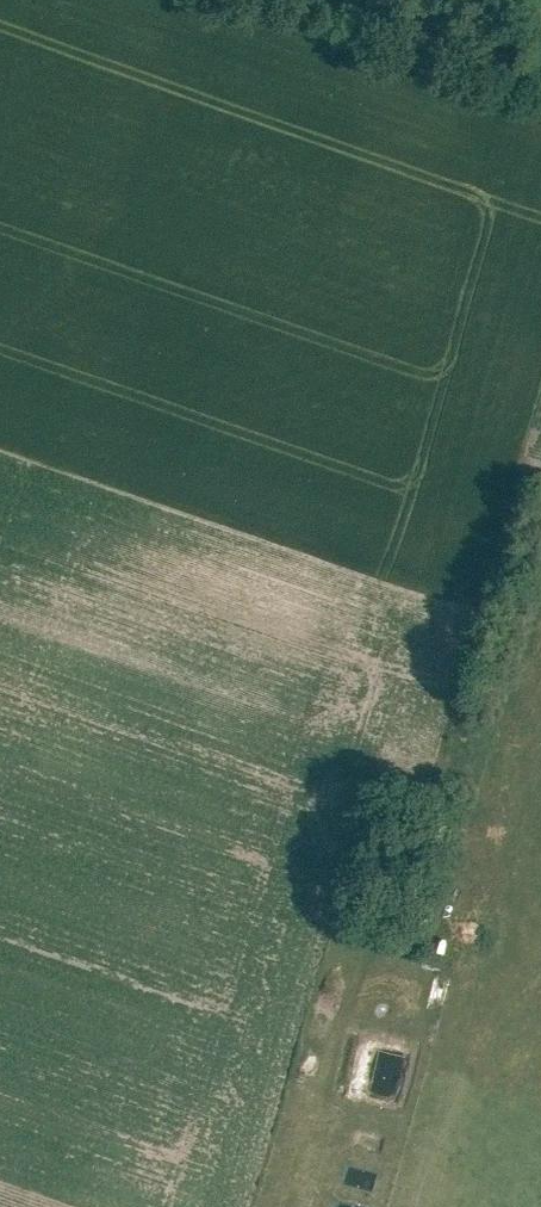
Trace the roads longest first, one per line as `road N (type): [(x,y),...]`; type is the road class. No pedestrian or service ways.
road 1 (track): [(337,0),(540,71)]

